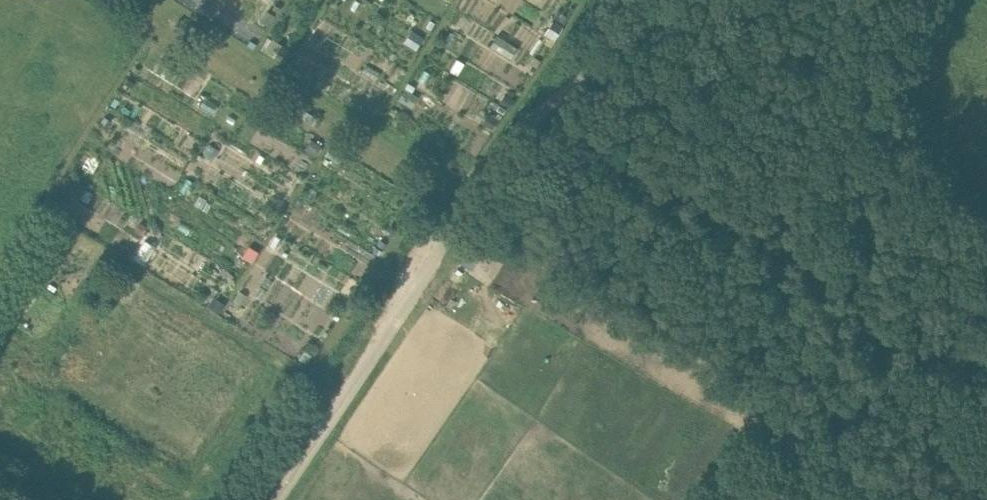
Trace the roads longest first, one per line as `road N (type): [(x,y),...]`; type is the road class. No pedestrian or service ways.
road 1 (unclassified): [(279,499),(491,166),(532,118),(687,0)]

